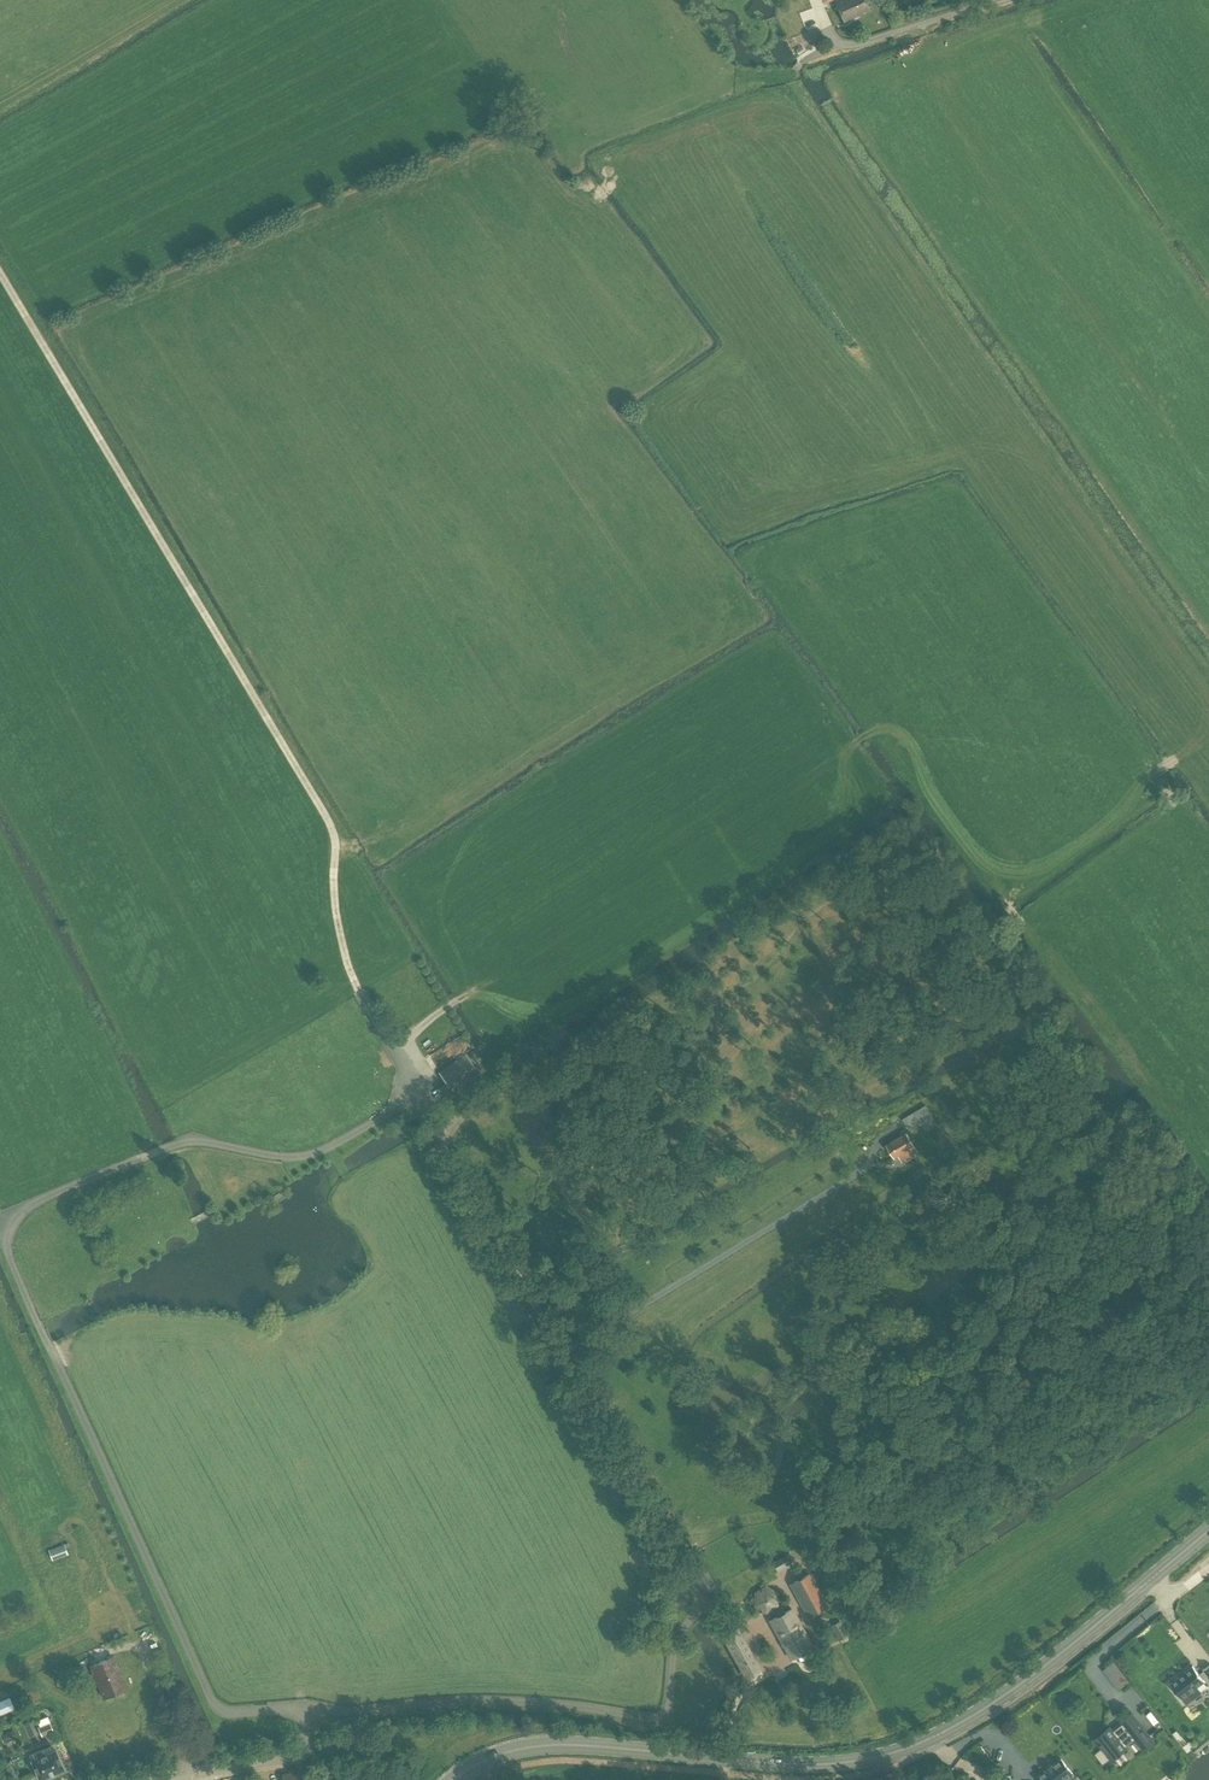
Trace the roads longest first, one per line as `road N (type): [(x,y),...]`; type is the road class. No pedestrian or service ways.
road 1 (track): [(0,271),(328,821),(348,968),(702,1604)]
road 2 (primary): [(452,1779),(499,1756),(566,1745),(818,1765),(896,1754),(1029,1679),(1208,1531)]
road 3 (unclassified): [(800,63),(839,44),(1002,0)]

